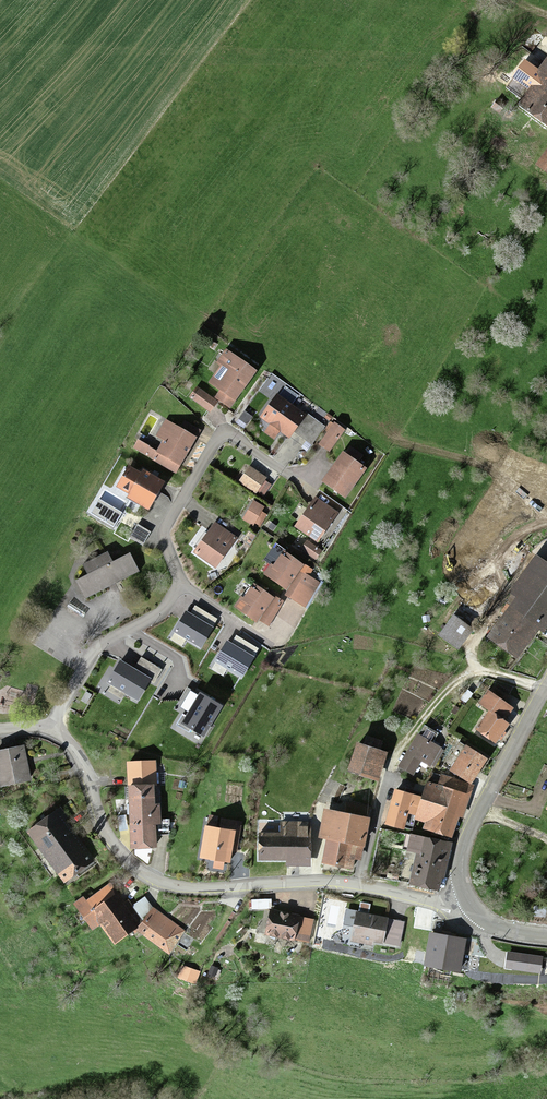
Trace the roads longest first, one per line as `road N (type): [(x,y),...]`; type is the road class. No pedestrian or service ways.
road 1 (residential): [(465,905),(313,882),(209,892),(162,887),(139,876),(103,832),(83,763),(53,734)]
road 2 (residential): [(285,472),(232,436),(220,438),(166,523),(180,586),(145,622),(94,649),(53,734)]
road 3 (tertiary): [(546,683),(463,839),(457,871),(465,905)]
road 4 (track): [(390,442),(479,467),(545,523)]

